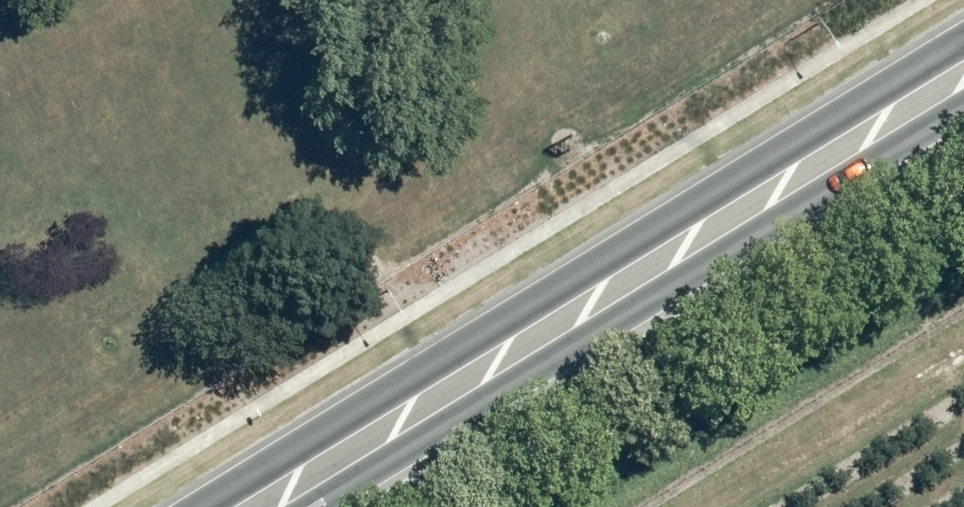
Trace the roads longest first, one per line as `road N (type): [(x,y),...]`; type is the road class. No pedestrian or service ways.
road 1 (primary): [(188,506),(963,35)]
road 2 (primary): [(963,107),(313,506)]

